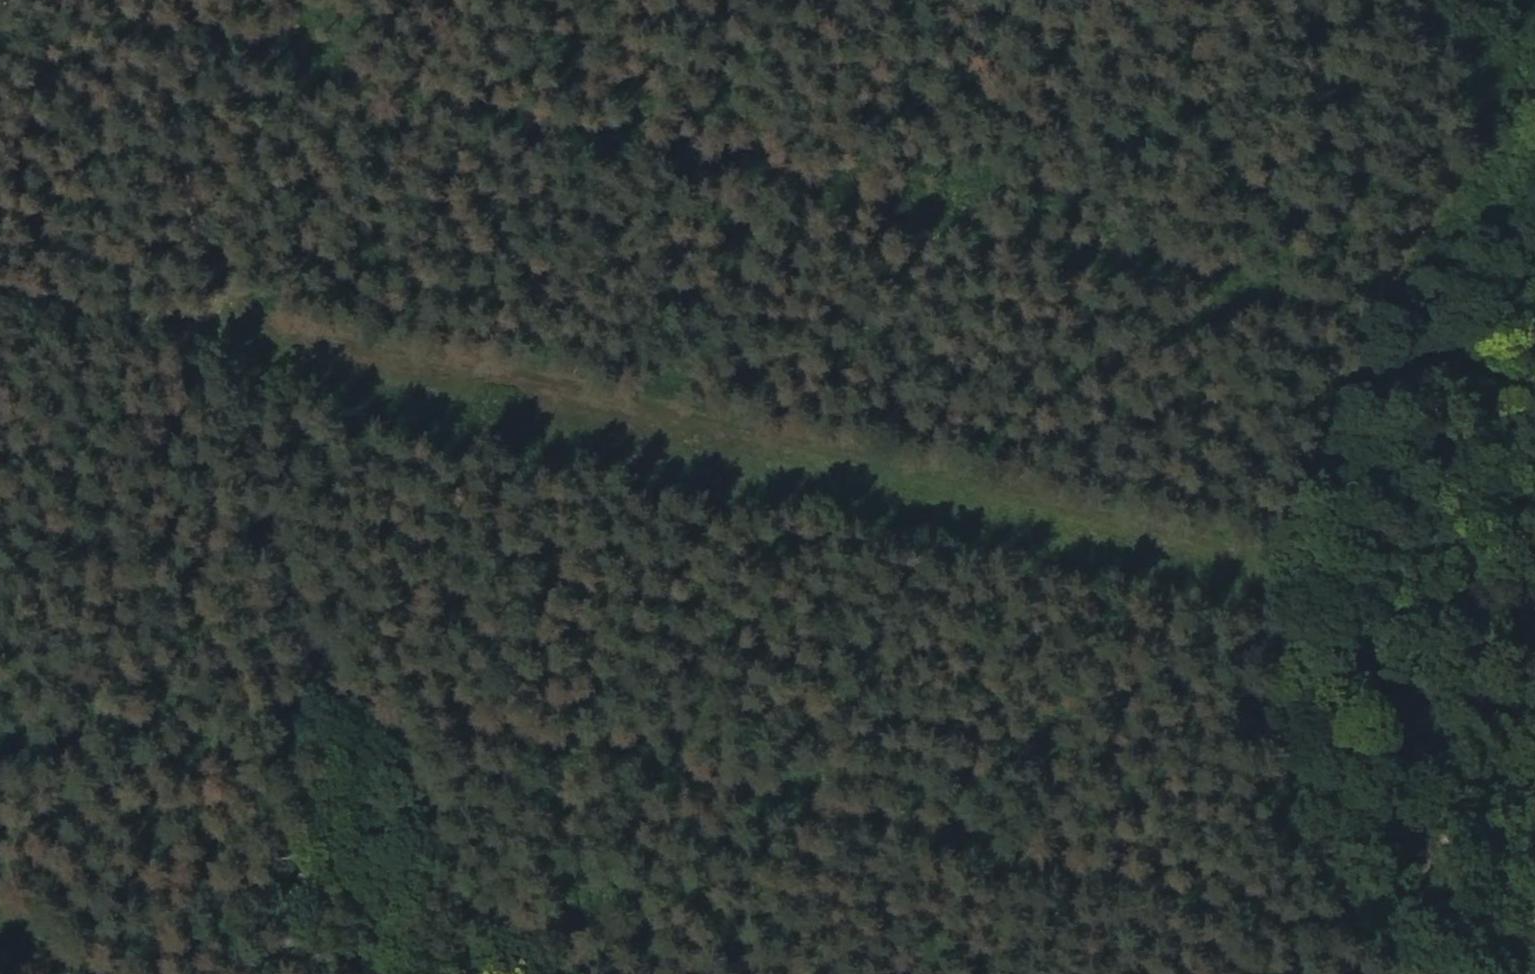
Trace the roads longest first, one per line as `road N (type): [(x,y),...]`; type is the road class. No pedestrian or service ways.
road 1 (track): [(1406,0),(1421,41),(1417,135),(1264,537),(1281,784),(1366,973)]
road 2 (track): [(141,0),(217,318)]

